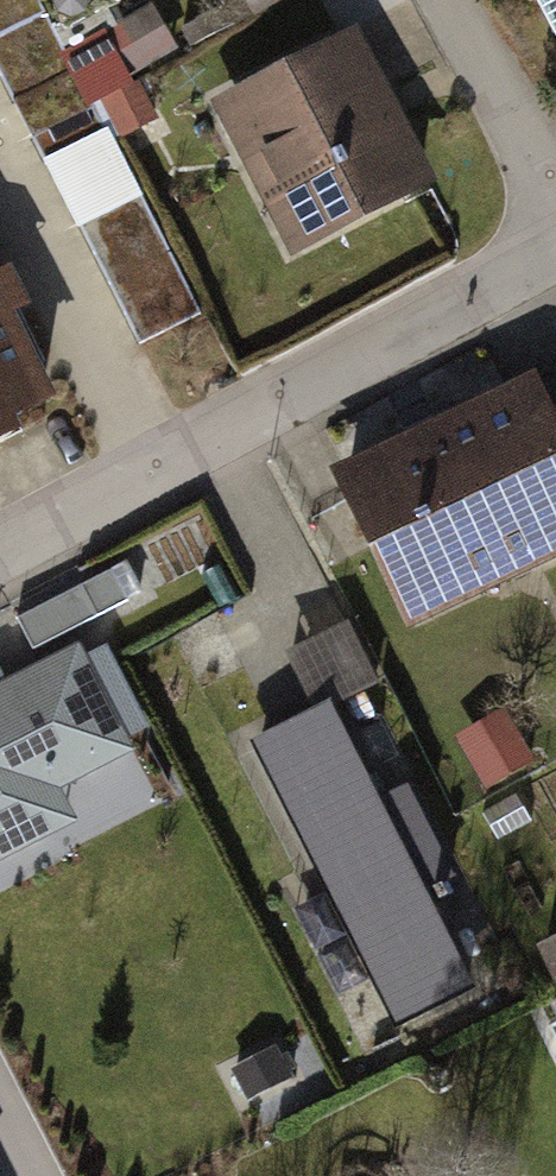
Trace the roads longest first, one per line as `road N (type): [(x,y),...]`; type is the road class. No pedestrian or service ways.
road 1 (residential): [(555,253),(153,466)]
road 2 (residential): [(153,466),(0,136)]
road 3 (residential): [(555,227),(443,0)]
road 4 (residential): [(153,466),(0,550)]

